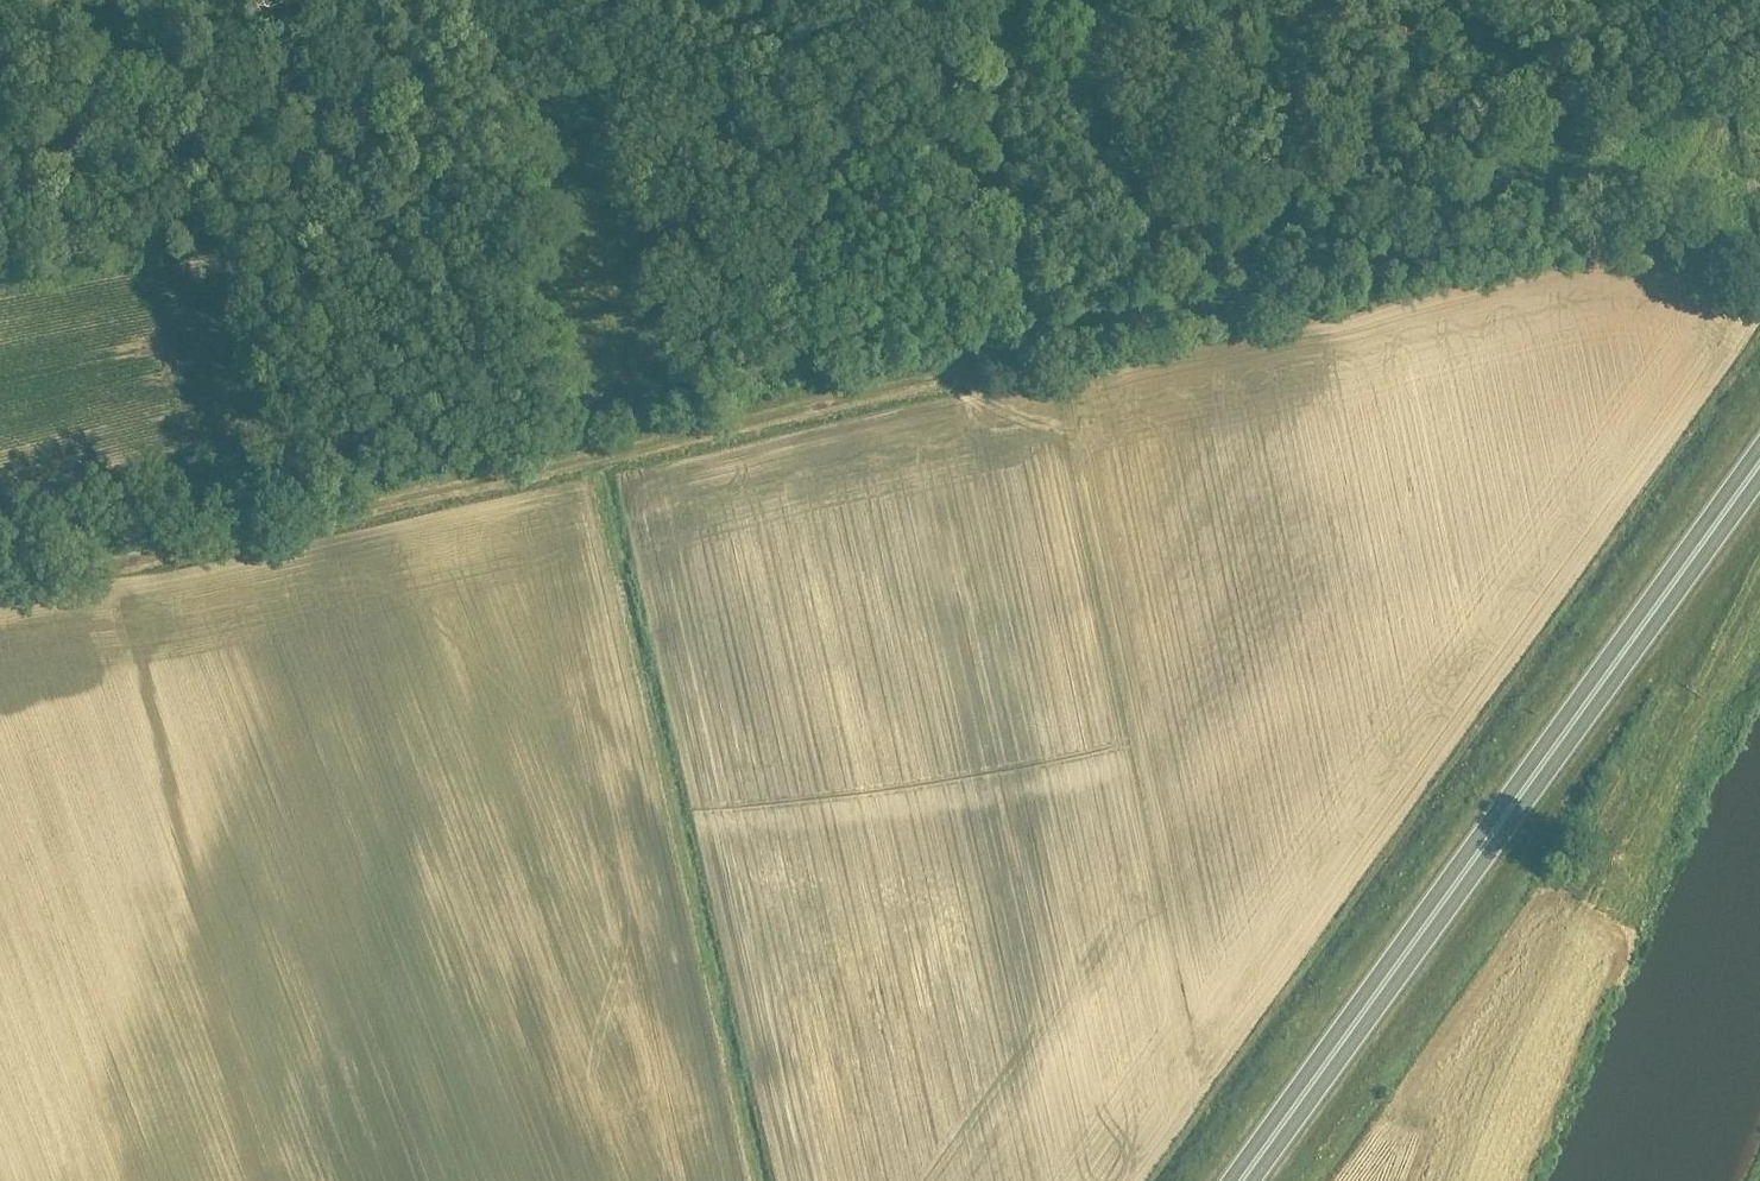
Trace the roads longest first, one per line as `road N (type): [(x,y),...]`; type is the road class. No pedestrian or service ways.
road 1 (track): [(278,525),(1610,222)]
road 2 (trunk): [(1243,1180),(1759,462)]
road 3 (track): [(618,0),(553,92),(481,149),(347,402),(284,487),(278,525)]
road 4 (track): [(278,525),(0,580)]
road 5 (track): [(1610,222),(1664,220),(1753,271)]

